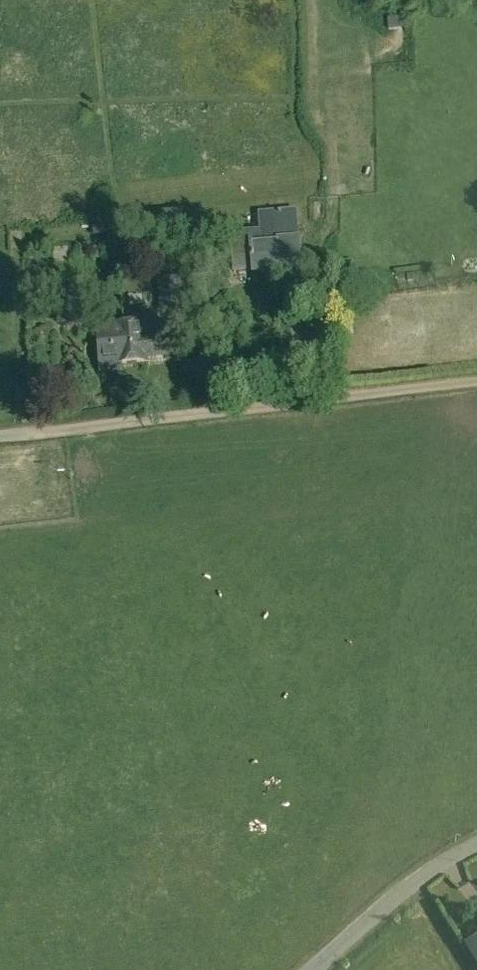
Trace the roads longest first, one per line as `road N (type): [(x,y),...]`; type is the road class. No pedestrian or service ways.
road 1 (track): [(476,380),(33,432)]
road 2 (unclassified): [(308,969),(421,868),(476,837)]

